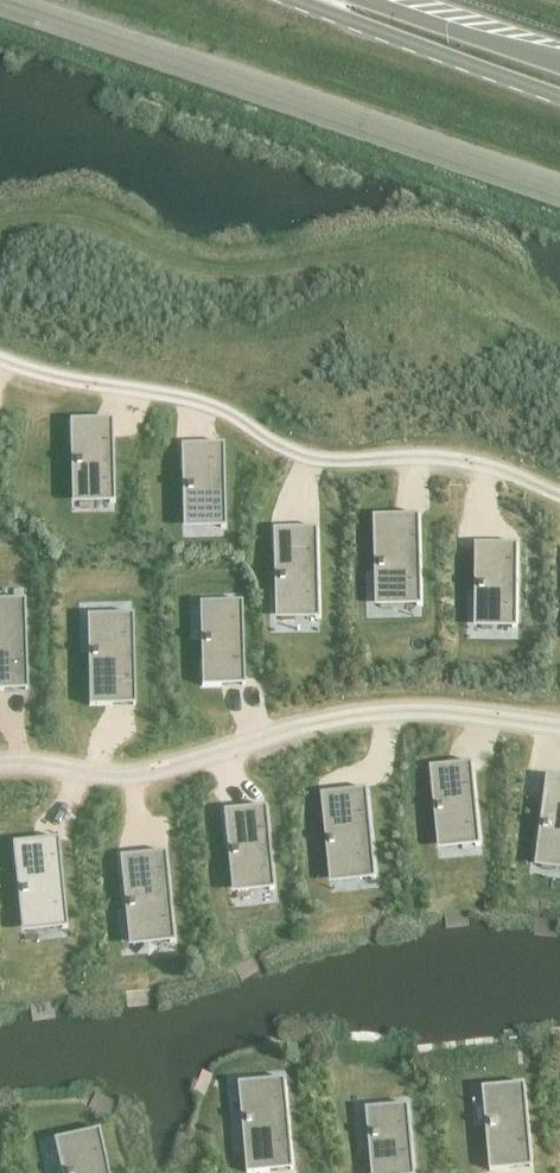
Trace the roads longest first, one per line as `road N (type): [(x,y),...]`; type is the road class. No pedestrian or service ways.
road 1 (tertiary): [(559,195),(12,0)]
road 2 (primary): [(291,0),(559,97)]
road 3 (primary): [(559,61),(373,0)]

